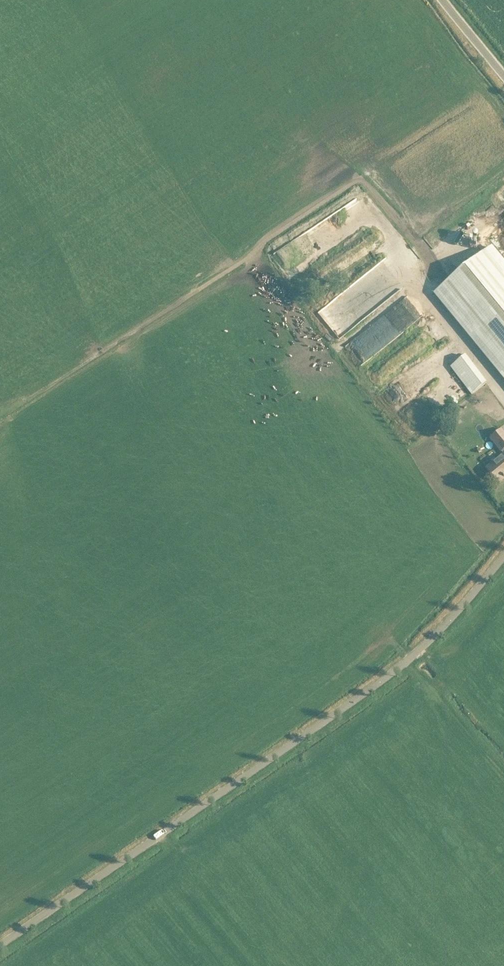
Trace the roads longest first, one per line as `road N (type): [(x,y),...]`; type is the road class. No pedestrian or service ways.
road 1 (unclassified): [(0,948),(391,678),(503,560)]

